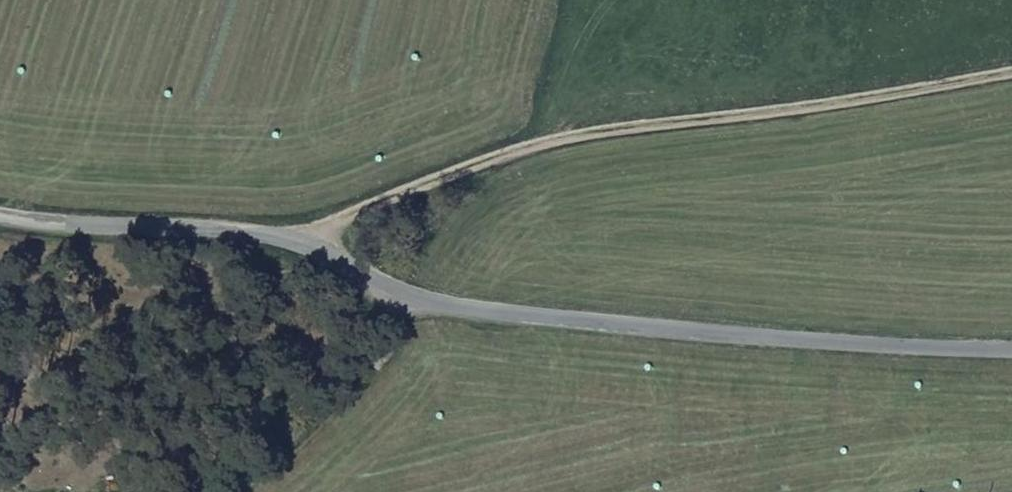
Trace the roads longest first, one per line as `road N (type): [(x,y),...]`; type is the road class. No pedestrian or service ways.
road 1 (unclassified): [(0,208),(299,230),(437,309),(1011,320)]
road 2 (track): [(1011,89),(488,172),(299,230)]

